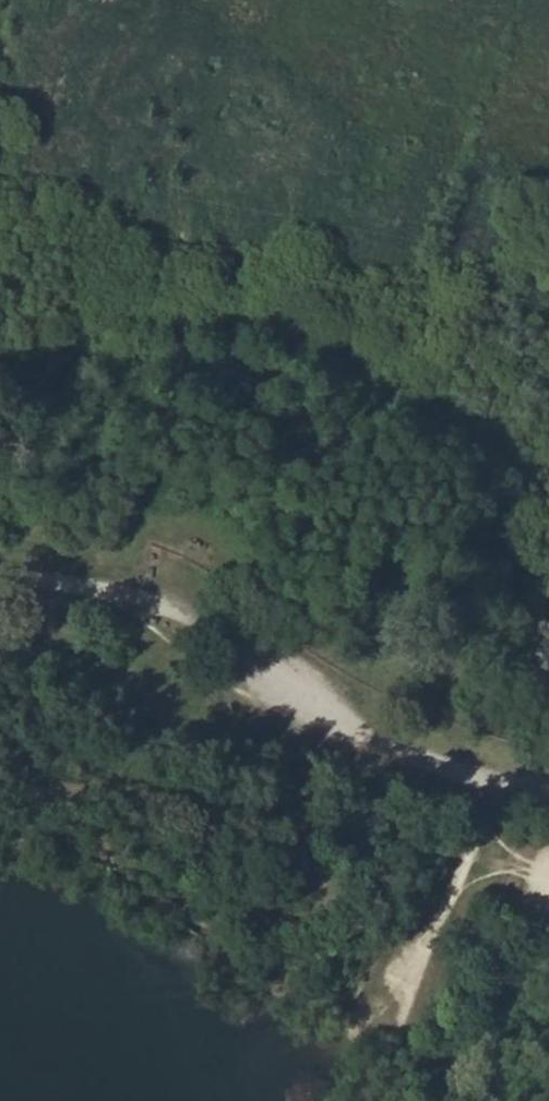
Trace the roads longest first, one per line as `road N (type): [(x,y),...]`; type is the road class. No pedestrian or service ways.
road 1 (track): [(548,794),(339,726),(204,617),(109,588),(0,579)]

